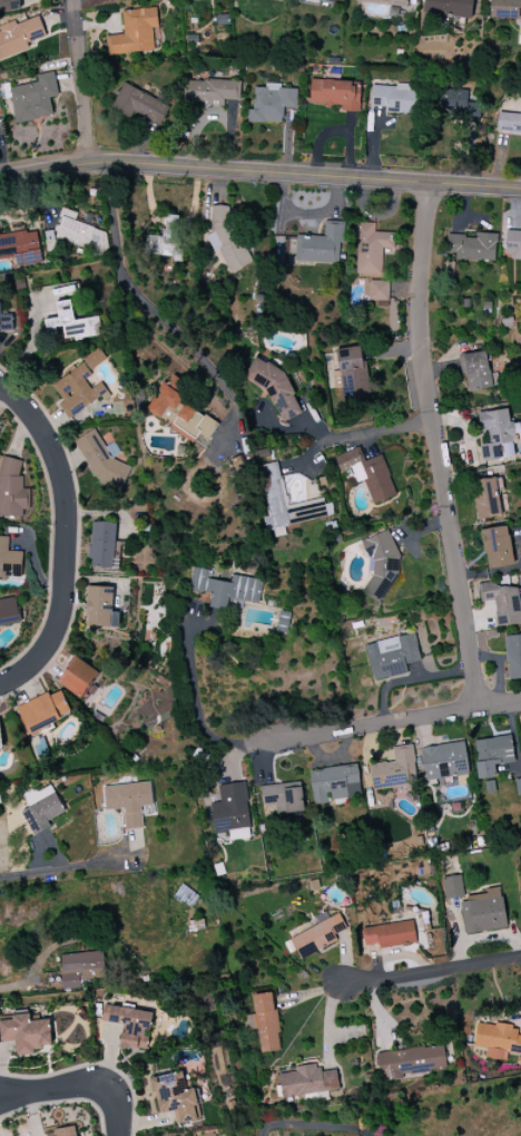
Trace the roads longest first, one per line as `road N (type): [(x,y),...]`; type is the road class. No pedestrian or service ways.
road 1 (residential): [(430,185),(423,258),(429,423),(479,710)]
road 2 (residential): [(0,182),(89,166),(520,191)]
road 3 (residential): [(0,686),(38,664),(60,627),(68,513),(51,446),(26,407),(0,389)]
road 4 (residential): [(255,744),(520,703)]
road 5 (residential): [(348,989),(520,960)]
road 6 (residential): [(72,0),(89,166)]
road 7 (residential): [(112,1135),(110,1094),(81,1087),(0,1096)]

